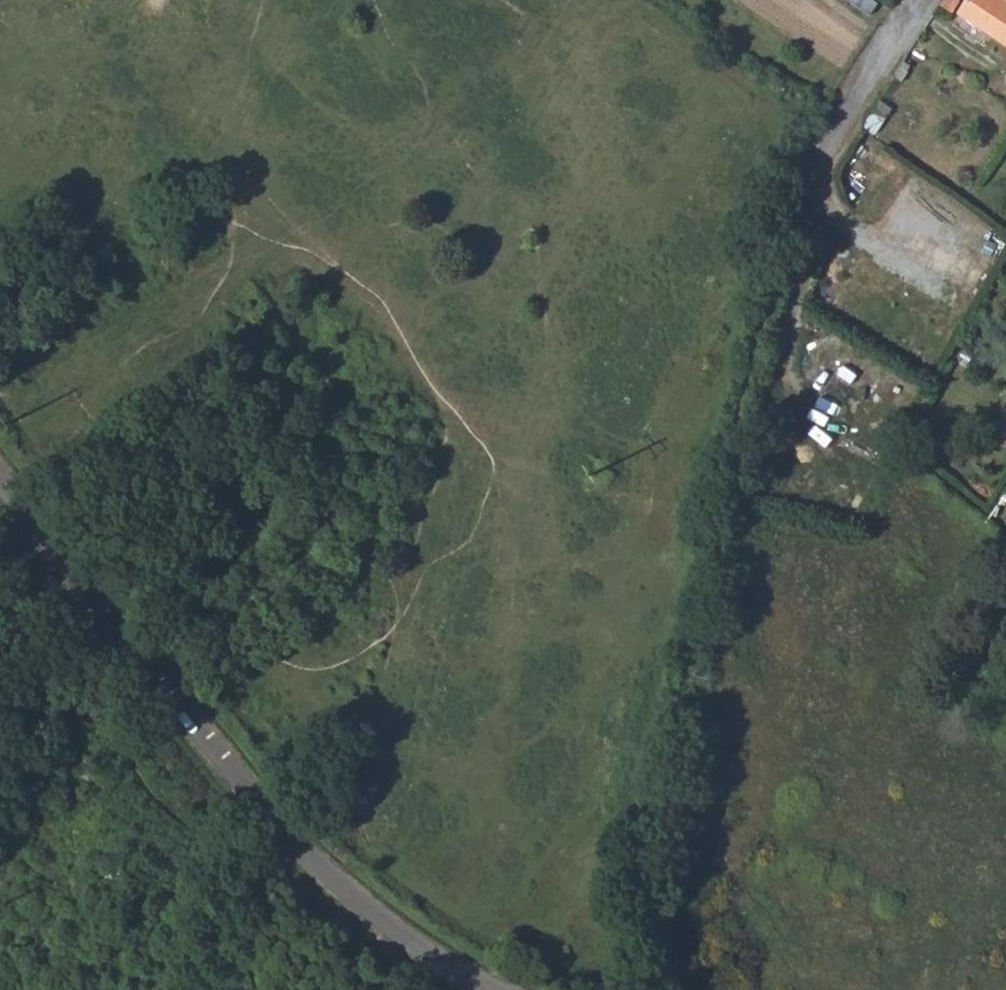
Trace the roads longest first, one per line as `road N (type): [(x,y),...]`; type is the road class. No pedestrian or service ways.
road 1 (residential): [(497,989),(381,921),(280,828),(0,474)]
road 2 (residential): [(927,0),(840,123)]

